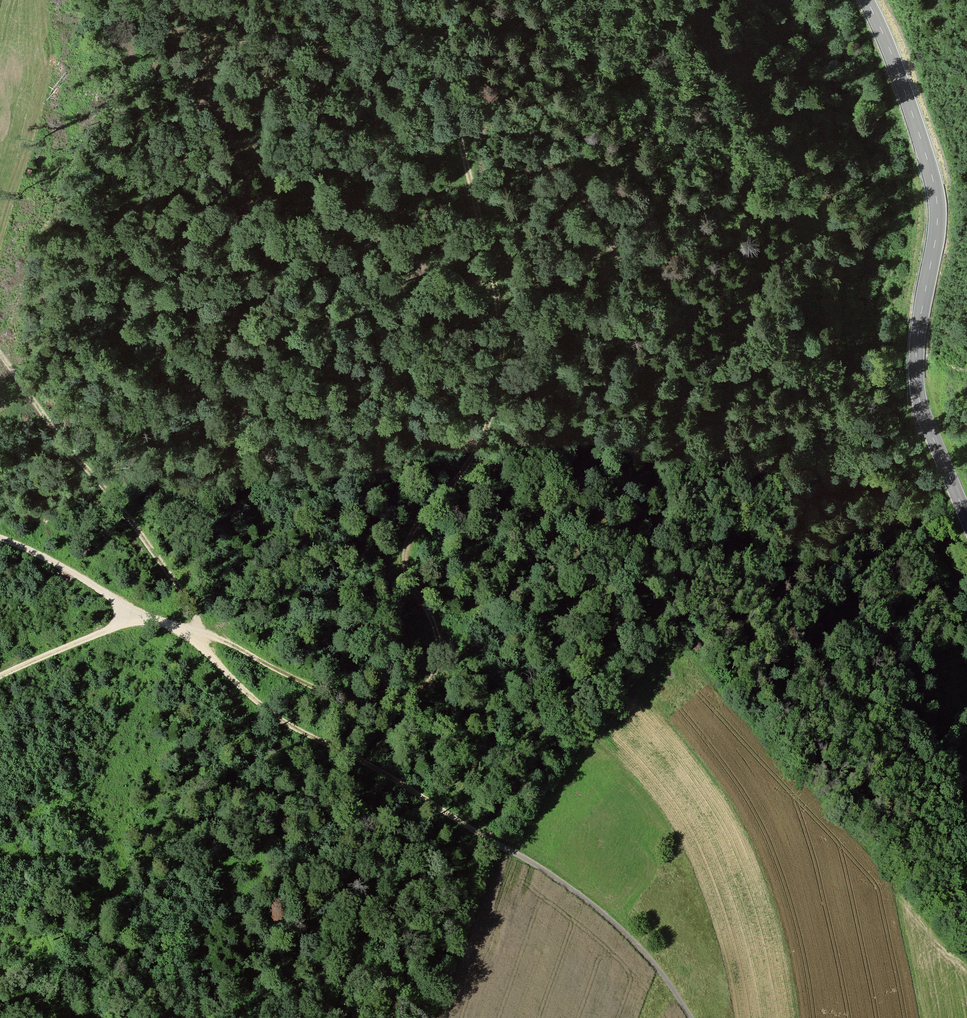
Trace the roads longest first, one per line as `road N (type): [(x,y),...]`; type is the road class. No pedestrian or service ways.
road 1 (track): [(191,635),(226,642),(298,682),(383,706),(414,697),(435,676),(439,635),(408,575),(408,550),(421,520),(482,447),(503,352),(453,80),(405,0)]
road 2 (track): [(681,0),(817,188),(831,222),(837,373),(856,372),(882,281),(917,221),(931,163)]
road 3 (track): [(690,1017),(649,958),(562,882),(402,783),(291,728),(191,635)]
road 4 (tertiary): [(966,515),(919,405),(918,342),(939,196),(867,0)]
road 5 (track): [(191,635),(199,625),(196,609),(0,359)]
road 6 (track): [(191,635),(0,538)]
road 7 (track): [(137,613),(0,680)]

